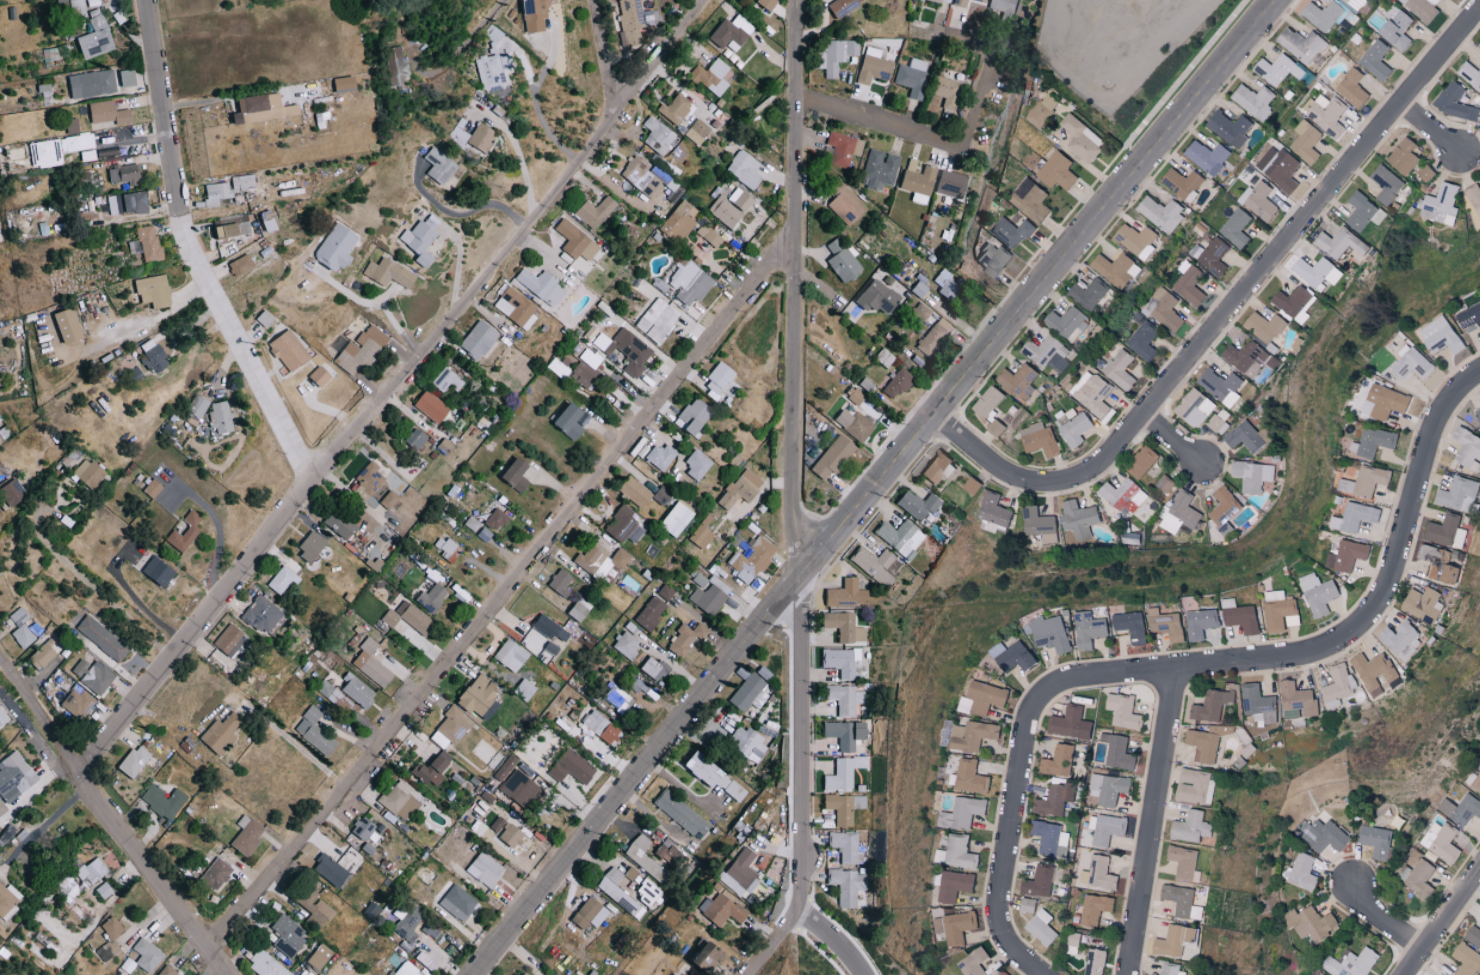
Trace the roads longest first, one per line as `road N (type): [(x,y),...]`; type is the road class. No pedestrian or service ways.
road 1 (tertiary): [(476,974),(1276,0)]
road 2 (residential): [(76,762),(703,0)]
road 3 (residential): [(211,943),(796,226)]
road 4 (residential): [(934,416),(1013,476),(1038,483),(1077,479),(1104,462),(1479,8)]
road 5 (tertiary): [(803,573),(790,498),(798,0)]
road 6 (residential): [(312,475),(181,242),(143,0)]
road 7 (residential): [(1175,667),(1286,655),(1340,638),(1365,616),(1390,585),(1441,416),(1462,381),(1479,371)]
road 8 (residential): [(236,974),(0,660)]
road 9 (residential): [(1042,974),(1003,940),(995,908),(1028,716),(1046,687),(1079,676)]
road 10 (residential): [(796,909),(803,573)]
road 11 (residential): [(1175,667),(1125,974)]
road 12 (residential): [(991,46),(958,138),(799,98)]
road 13 (residential): [(1403,974),(1479,868)]

